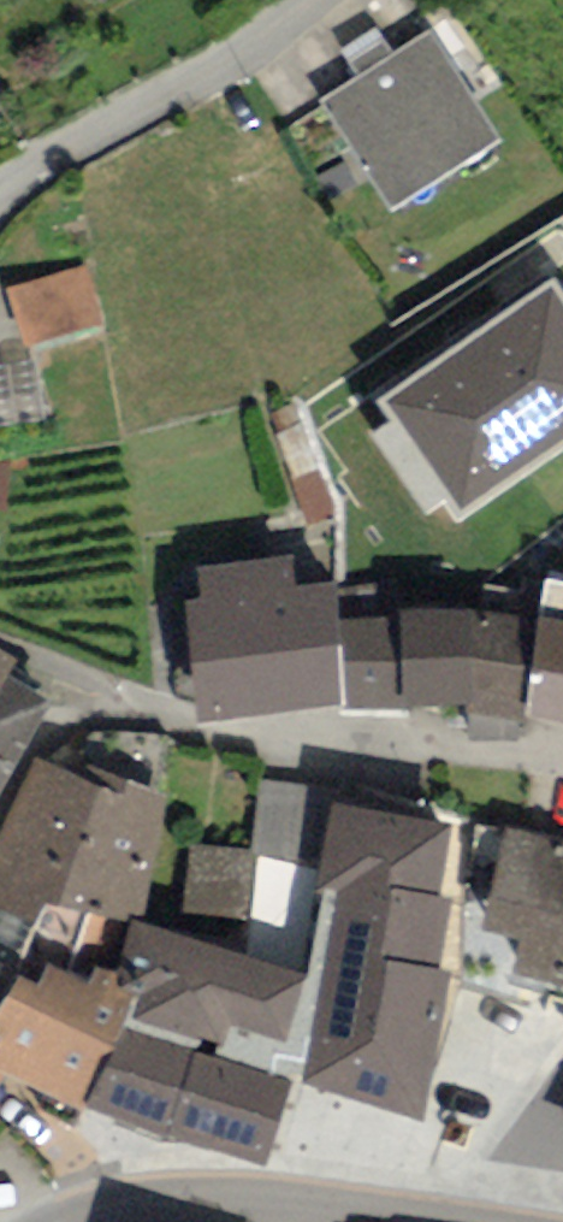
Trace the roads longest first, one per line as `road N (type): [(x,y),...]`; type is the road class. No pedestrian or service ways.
road 1 (residential): [(0,638),(110,700),(183,729),(562,756)]
road 2 (residential): [(0,193),(89,146),(312,0)]
road 3 (primary): [(91,1221),(195,1204),(361,1221)]
road 4 (residential): [(562,1105),(476,1221)]

